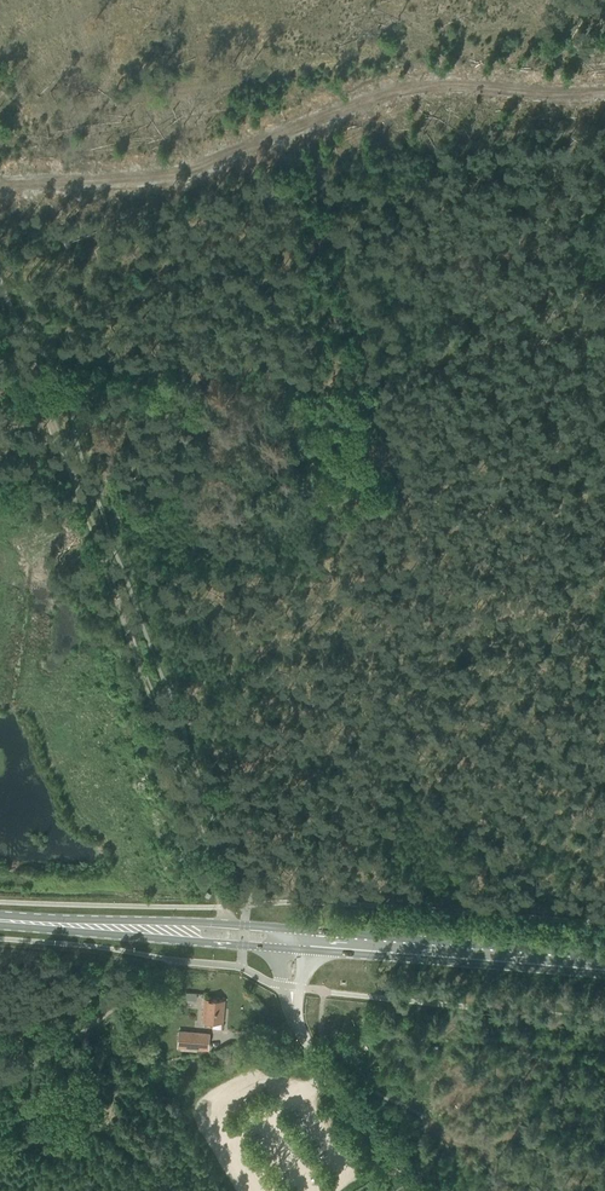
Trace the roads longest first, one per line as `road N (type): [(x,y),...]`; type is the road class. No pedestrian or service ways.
road 1 (track): [(604,95),(404,88),(164,175),(0,183)]
road 2 (track): [(29,361),(208,840),(221,907)]
road 3 (primary): [(604,966),(292,942)]
road 4 (unclassified): [(418,1190),(304,1038),(292,986)]
road 5 (track): [(171,1190),(133,1150),(95,1131),(38,1142),(0,1163)]
road 6 (primary): [(292,942),(245,924),(143,930)]
road 7 (primary): [(143,930),(203,942),(292,942)]
road 8 (primary): [(143,930),(0,920)]

